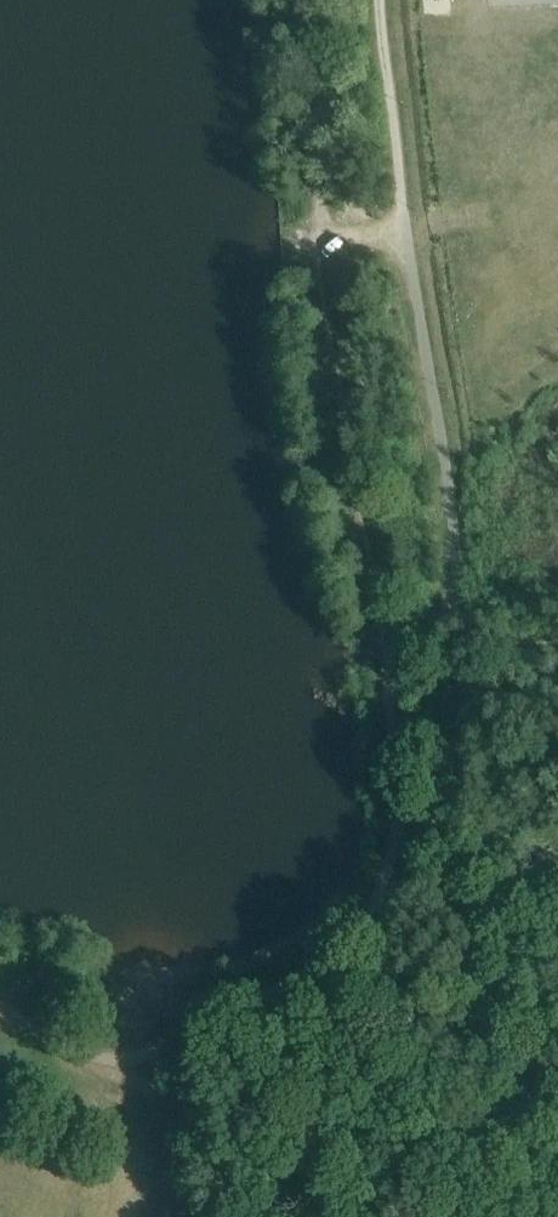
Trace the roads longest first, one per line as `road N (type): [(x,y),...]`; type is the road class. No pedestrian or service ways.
road 1 (track): [(380,0),(403,210)]

